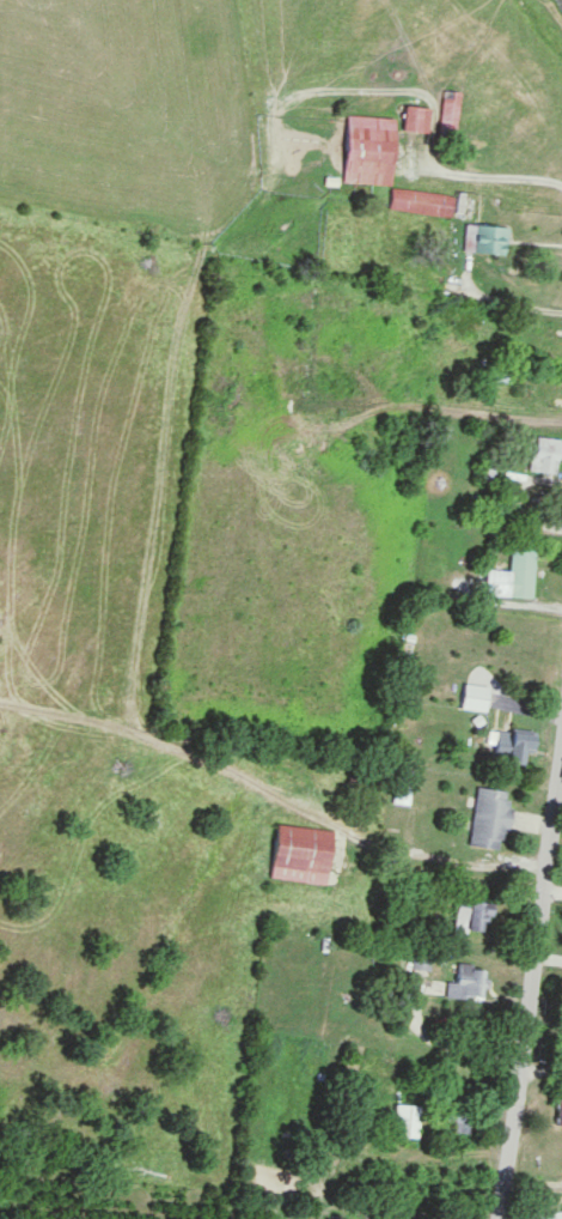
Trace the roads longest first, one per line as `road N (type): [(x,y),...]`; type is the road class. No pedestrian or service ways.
road 1 (residential): [(500,1218),(561,770)]

